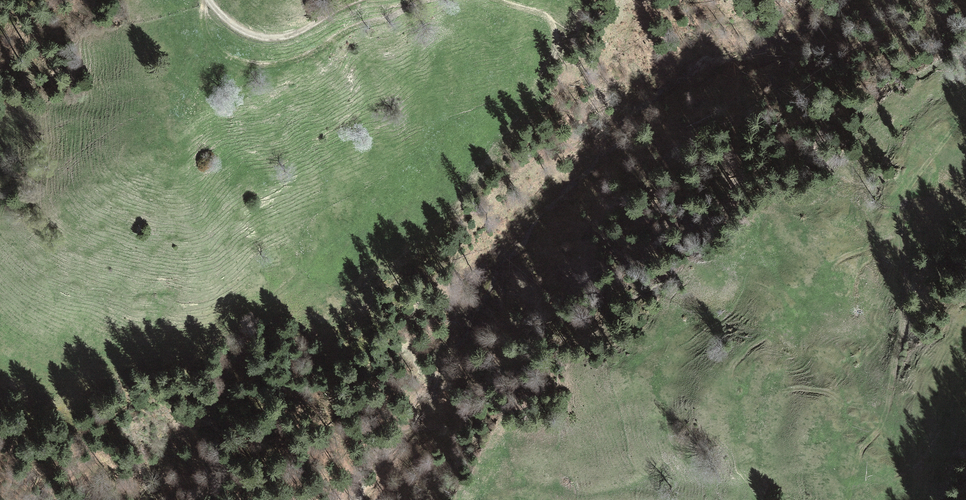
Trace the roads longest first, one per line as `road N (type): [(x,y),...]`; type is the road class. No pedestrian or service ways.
road 1 (track): [(849,499),(860,454),(856,424),(840,401),(789,390),(762,434),(746,436),(736,421),(732,368),(844,258),(901,234)]
road 2 (track): [(965,115),(905,199),(901,340),(884,420),(860,454)]
road 3 (track): [(206,0),(207,26),(226,56),(273,66),(426,0)]
road 4 (track): [(360,0),(301,31),(264,39),(234,27),(207,0)]

